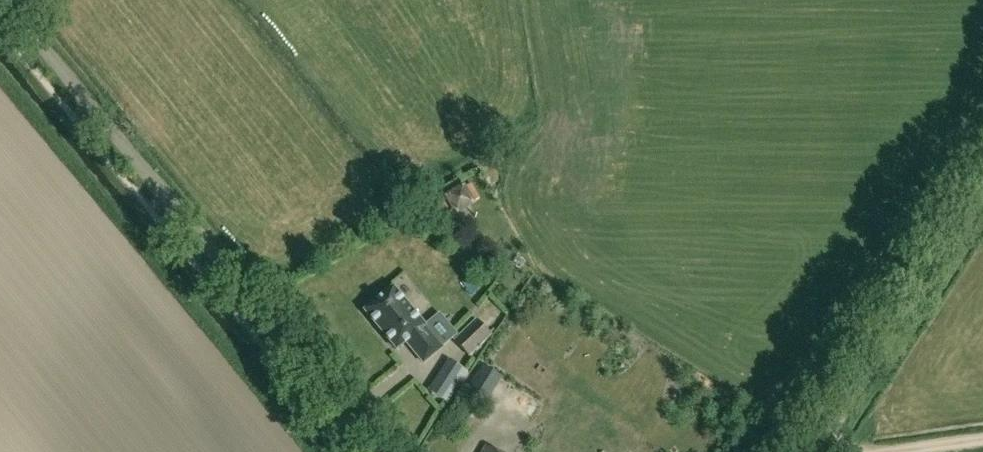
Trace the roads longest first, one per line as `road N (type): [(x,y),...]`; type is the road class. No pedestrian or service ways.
road 1 (unclassified): [(383,451),(2,0)]
road 2 (unclassified): [(812,451),(982,192)]
road 3 (track): [(851,451),(982,437)]

